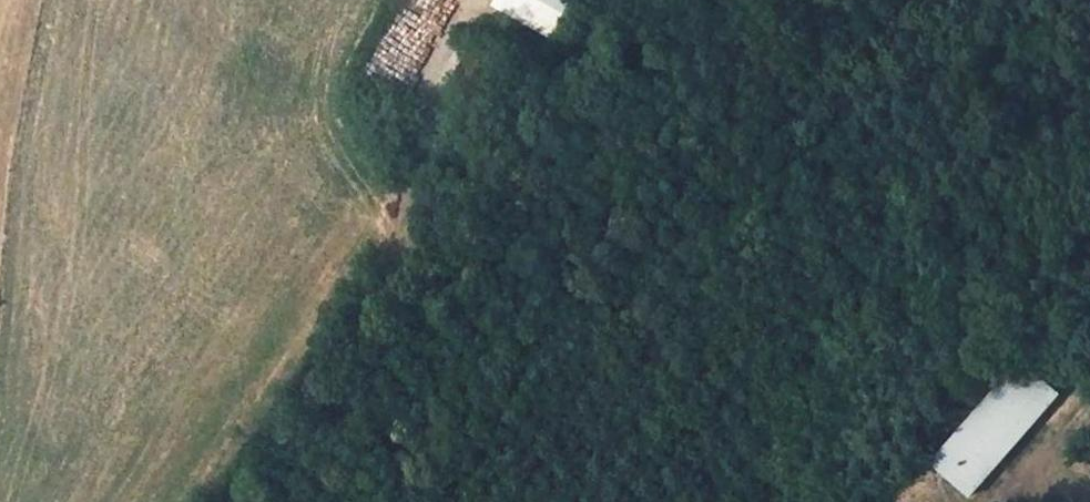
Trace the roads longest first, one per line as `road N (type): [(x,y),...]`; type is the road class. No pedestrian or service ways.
road 1 (track): [(448,501),(583,347),(820,140),(995,39),(1089,3)]
road 2 (track): [(239,501),(623,0)]

